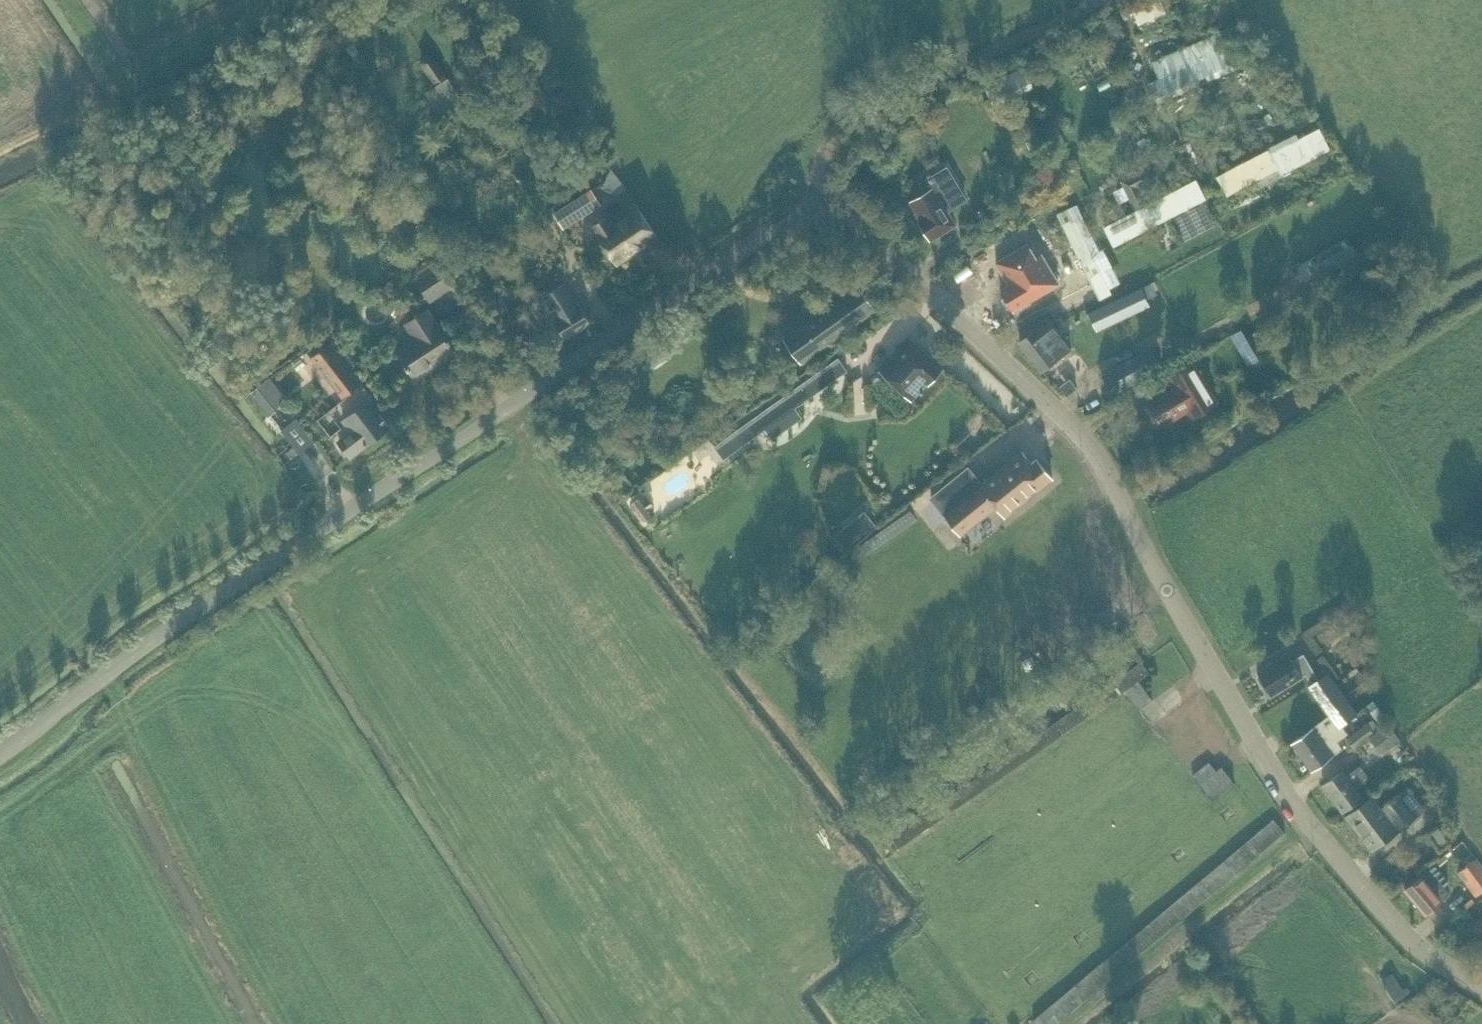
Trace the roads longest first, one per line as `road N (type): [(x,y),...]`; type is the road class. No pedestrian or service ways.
road 1 (unclassified): [(1481,992),(1401,933),(1318,839),(1191,639),(1091,448),(819,201)]
road 2 (unclassified): [(0,750),(134,651),(819,201)]
road 3 (unclassified): [(819,201),(823,154),(855,115),(1093,0)]

